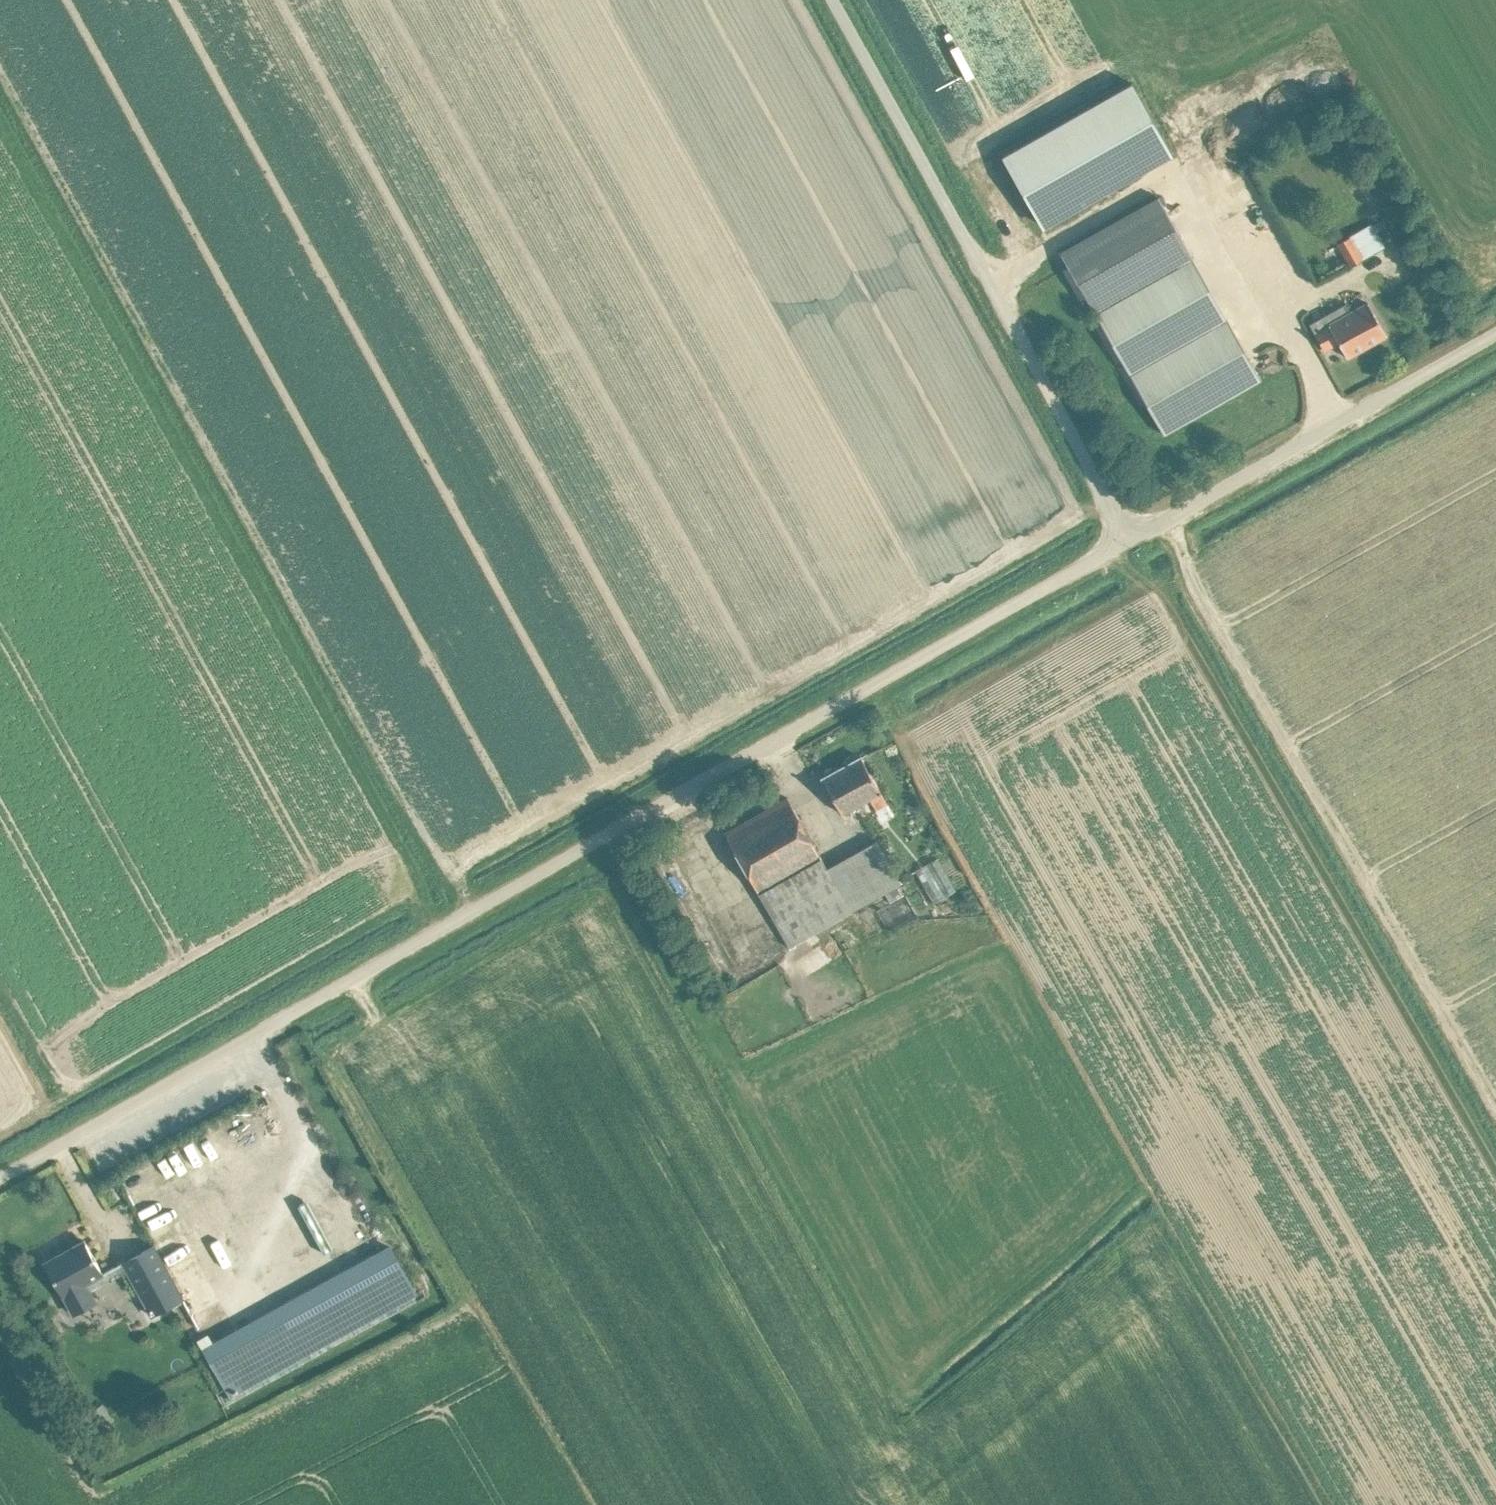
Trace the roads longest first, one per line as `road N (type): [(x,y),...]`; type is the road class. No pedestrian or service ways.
road 1 (unclassified): [(0,1177),(1127,538)]
road 2 (unclassified): [(1127,538),(833,0)]
road 3 (unclassified): [(1127,538),(1495,335)]

